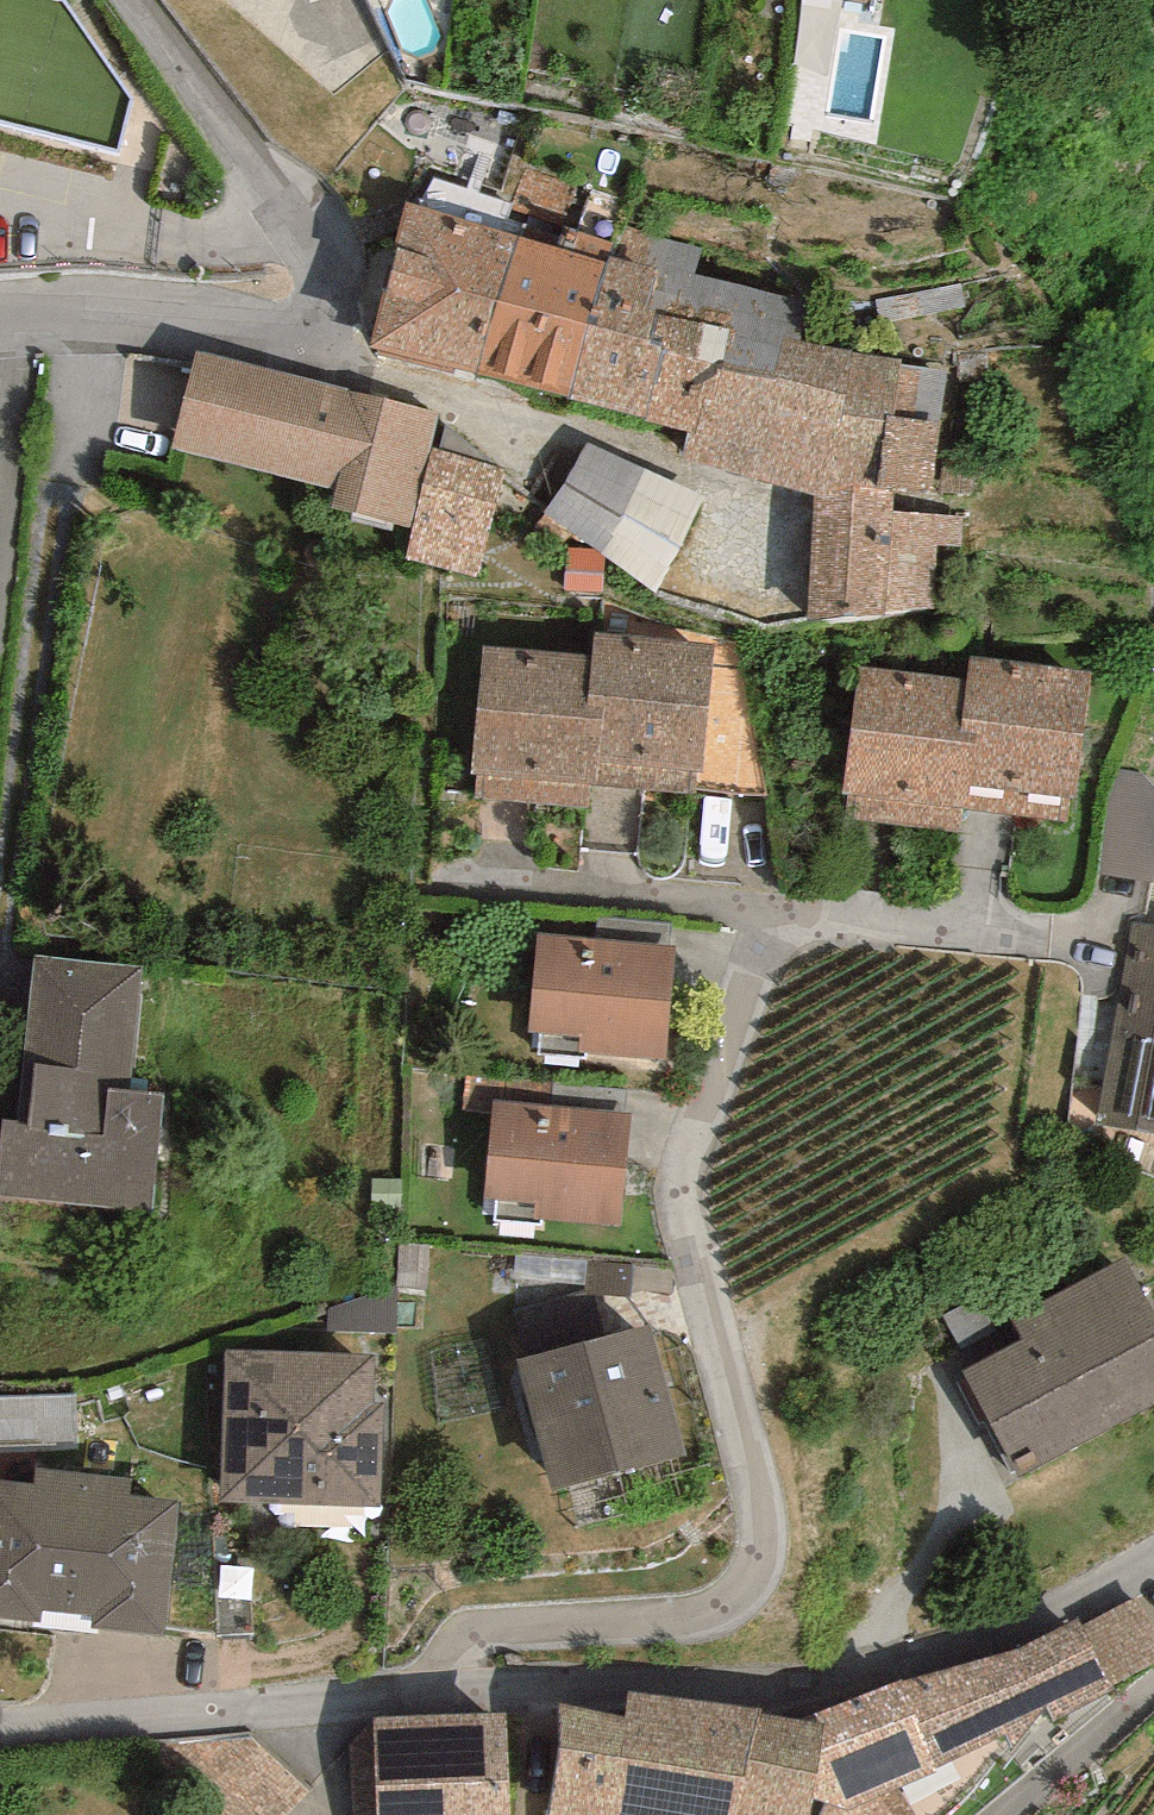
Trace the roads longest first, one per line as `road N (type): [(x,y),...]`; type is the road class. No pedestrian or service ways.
road 1 (residential): [(0,1729),(623,1681),(831,1697),(1002,1647),(1153,1559)]
road 2 (residential): [(135,0),(318,240),(325,300),(307,324),(217,336),(0,327)]

